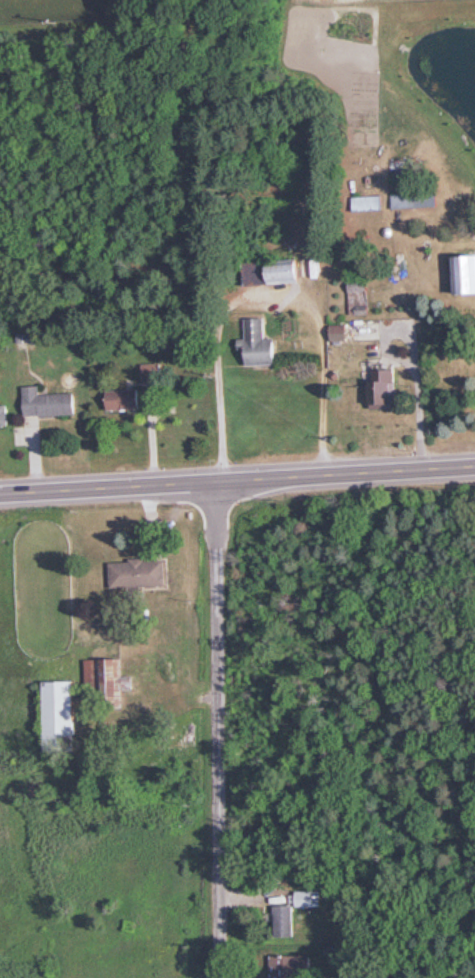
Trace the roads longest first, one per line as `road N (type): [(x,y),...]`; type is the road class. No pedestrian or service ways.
road 1 (residential): [(220,977),(216,483)]
road 2 (primary): [(0,496),(474,467)]

